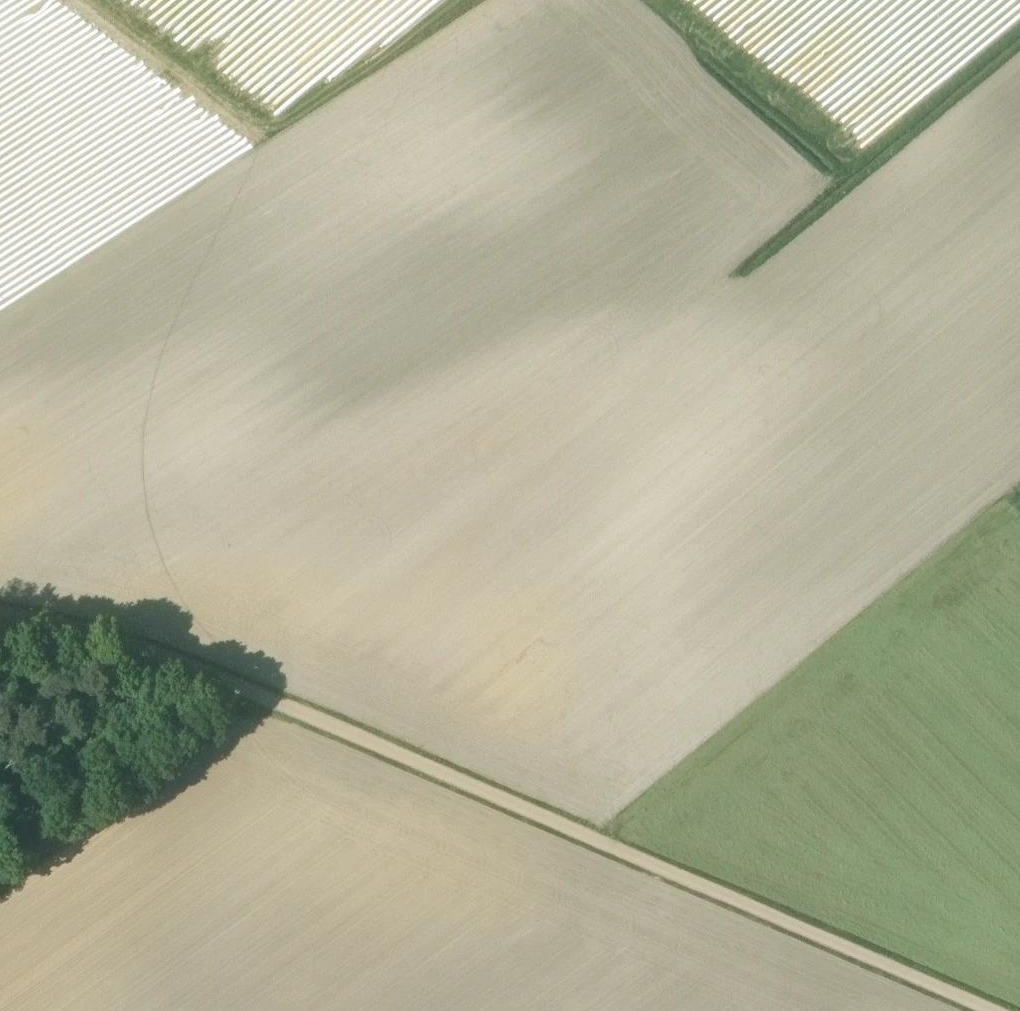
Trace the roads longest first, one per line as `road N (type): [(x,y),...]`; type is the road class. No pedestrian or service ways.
road 1 (track): [(0,615),(84,628),(283,703),(980,1010)]
road 2 (track): [(458,0),(285,123),(264,128),(84,0)]

